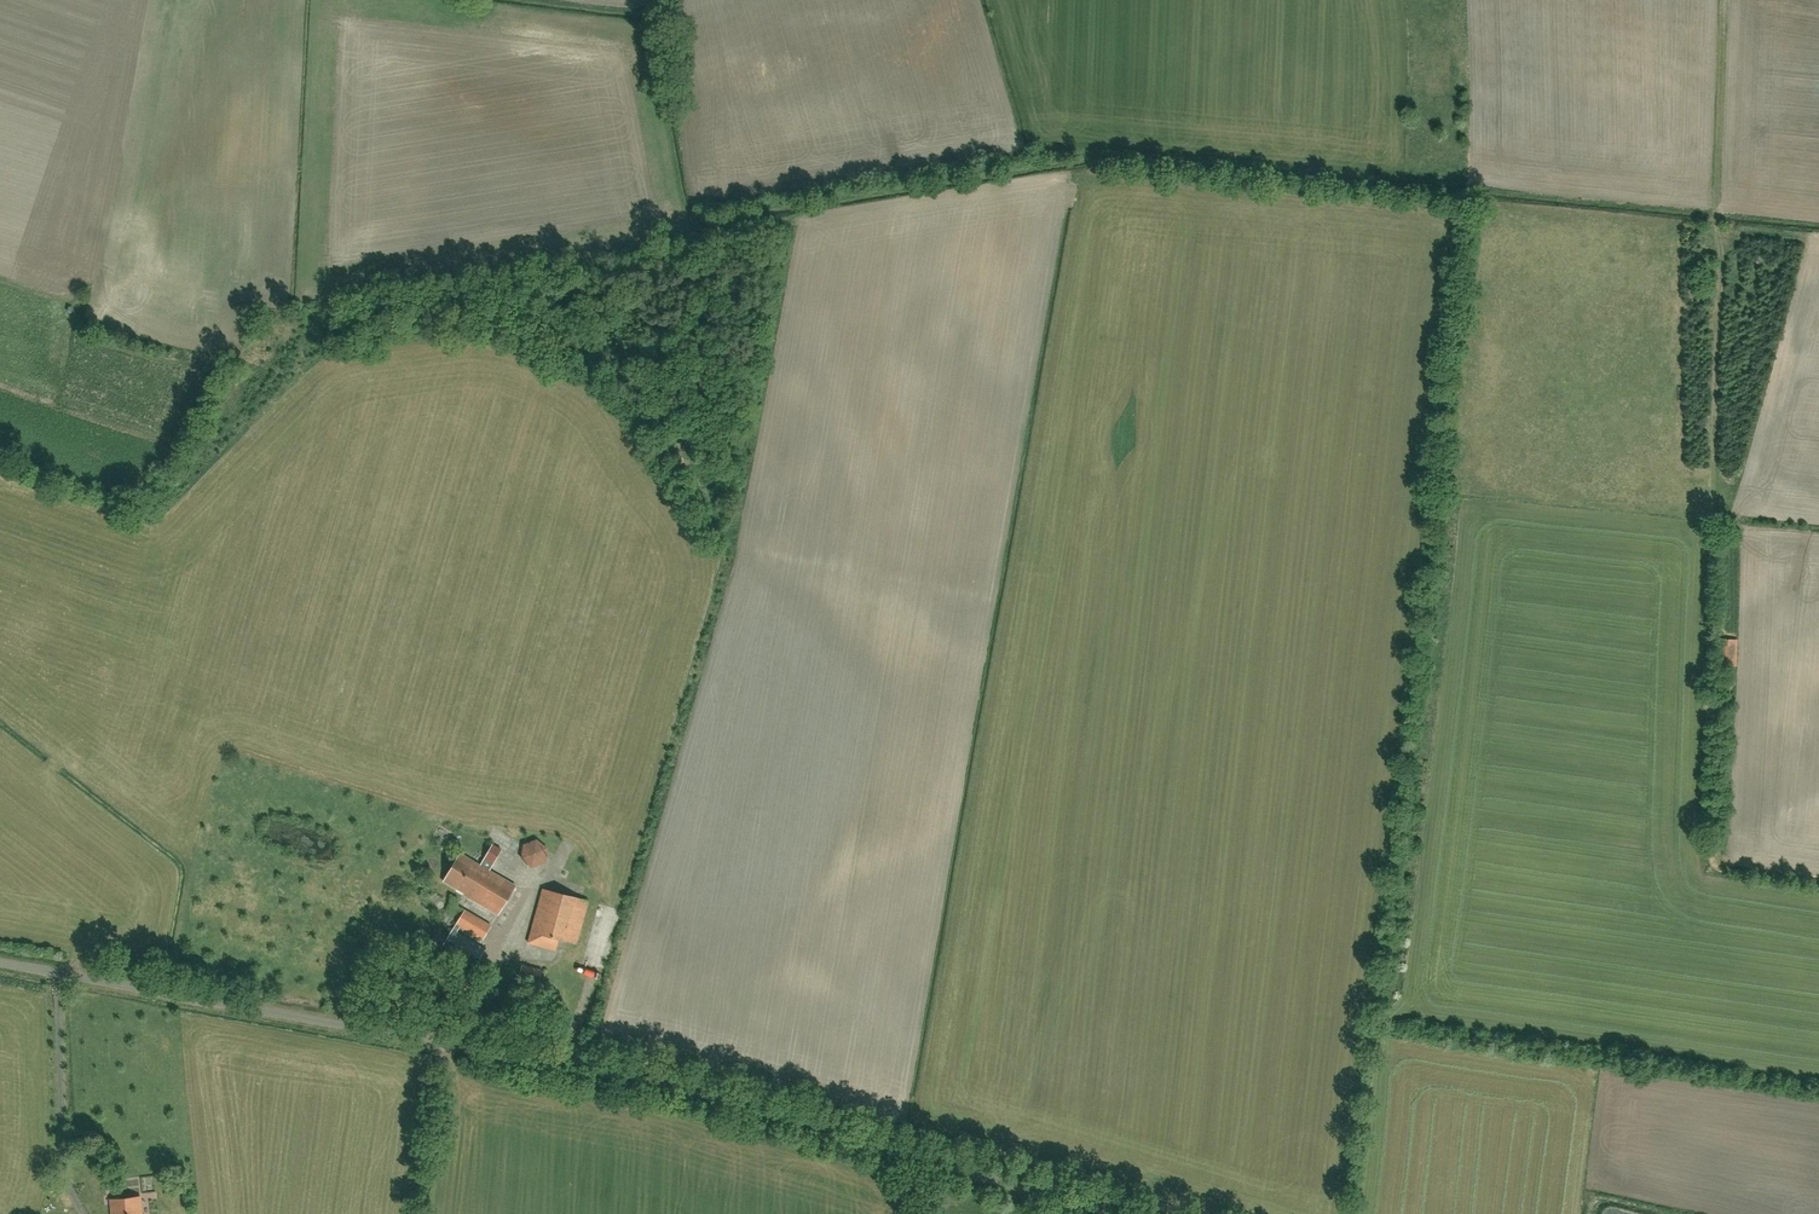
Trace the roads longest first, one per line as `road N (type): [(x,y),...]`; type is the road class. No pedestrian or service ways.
road 1 (unclassified): [(1126,1213),(678,1090),(0,969)]

